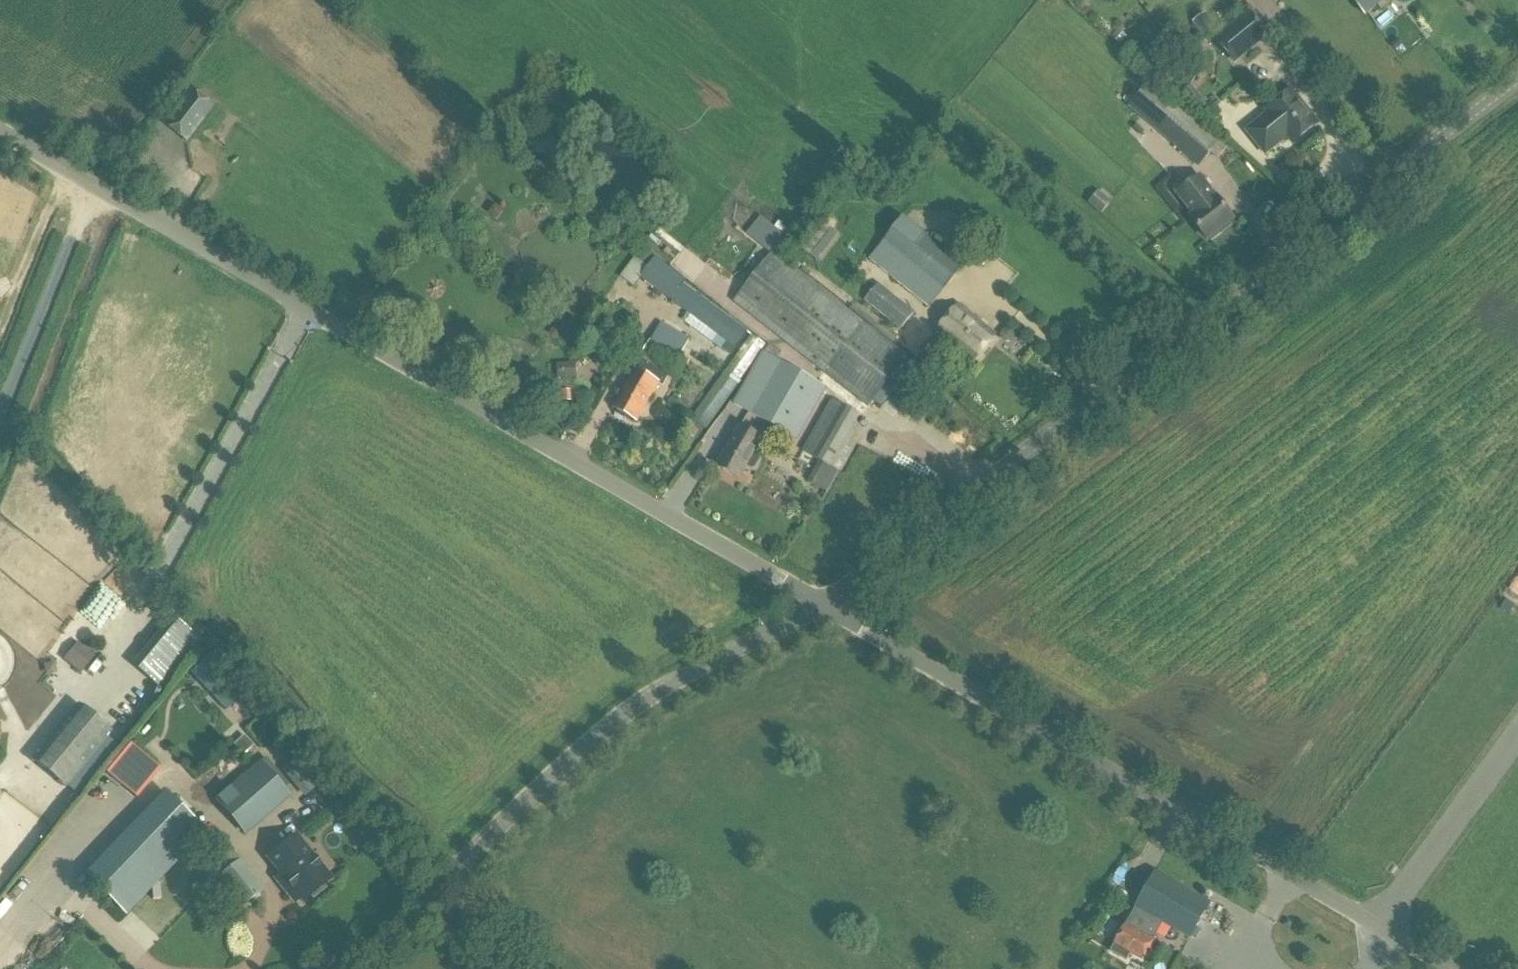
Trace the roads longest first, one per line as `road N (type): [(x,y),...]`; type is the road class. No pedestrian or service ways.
road 1 (unclassified): [(821,605),(0,133)]
road 2 (unclassified): [(821,605),(1517,81)]
road 3 (unclassified): [(1461,968),(821,605)]
road 4 (unclassified): [(351,968),(620,719),(821,605)]

